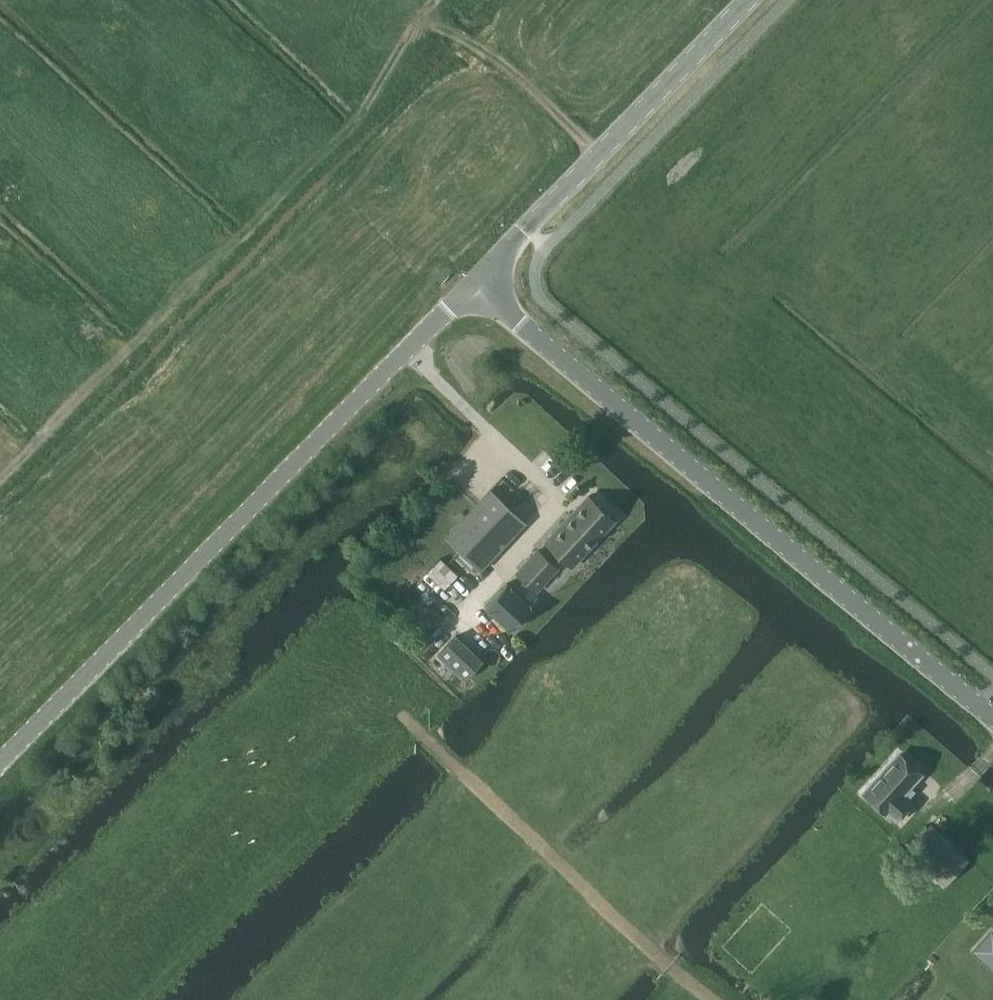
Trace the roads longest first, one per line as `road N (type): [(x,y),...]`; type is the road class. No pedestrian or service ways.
road 1 (unclassified): [(992,720),(475,282)]
road 2 (unclassified): [(0,763),(475,282)]
road 3 (track): [(420,19),(363,101),(0,468)]
road 4 (track): [(419,734),(715,999)]
road 5 (unclassified): [(475,282),(748,0)]
road 6 (track): [(462,621),(558,507),(412,346)]
road 7 (track): [(420,19),(472,45),(559,112),(596,157)]

